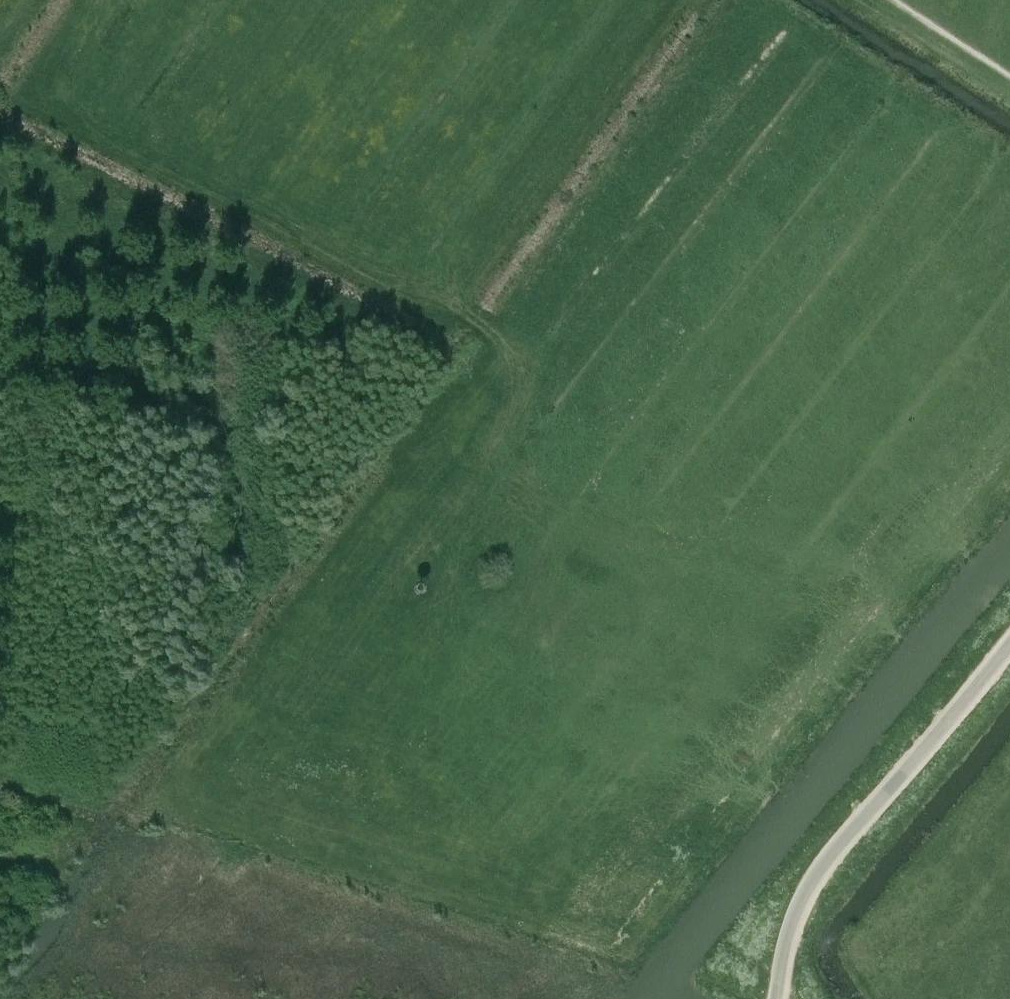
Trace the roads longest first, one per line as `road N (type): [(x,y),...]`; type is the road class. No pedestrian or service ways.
road 1 (unclassified): [(778,998),(797,907),(829,856),(1009,643)]

